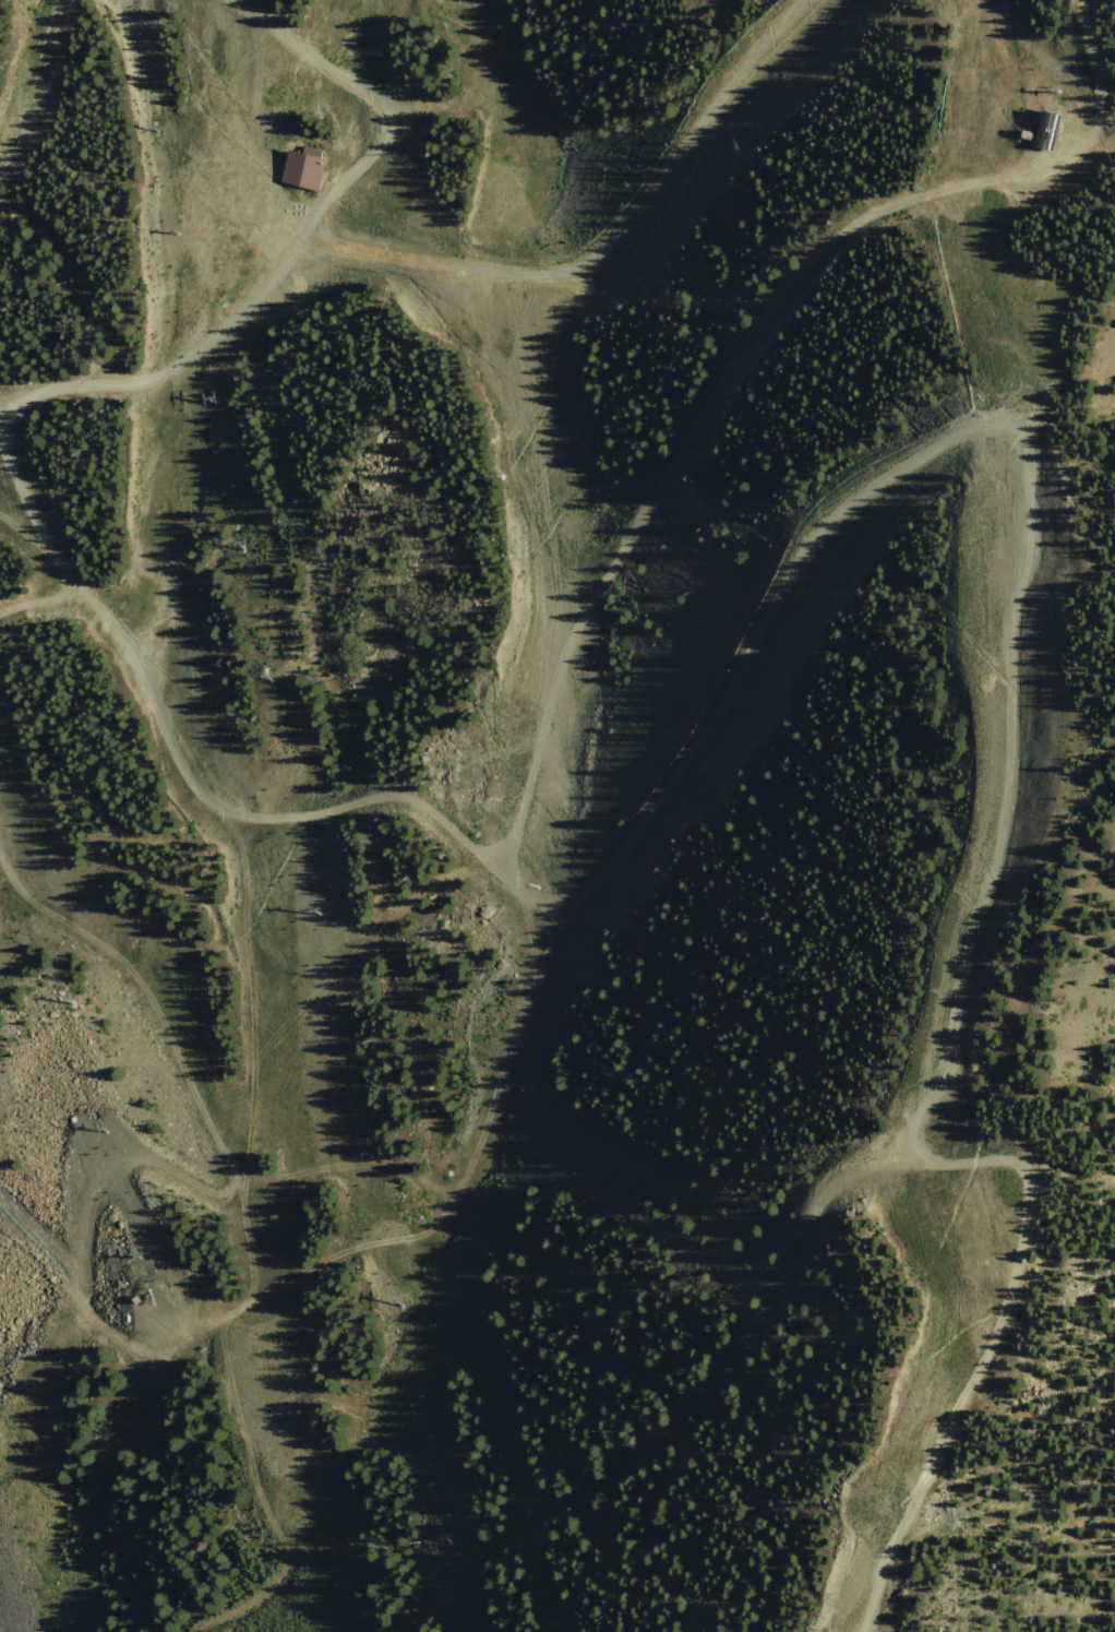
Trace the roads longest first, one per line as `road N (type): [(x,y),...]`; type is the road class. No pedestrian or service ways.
road 1 (track): [(1008,424),(1021,425),(1034,440),(1040,463),(1021,572),(1012,815),(954,1067),(907,1143),(920,1156),(1018,1167),(1028,1211),(1003,1313),(860,1631)]
road 2 (track): [(780,0),(704,134),(636,226),(551,281),(494,276),(418,250),(291,262),(405,119),(401,107),(340,79),(237,0)]
road 3 (track): [(538,905),(517,897),(420,798),(387,794),(255,817),(211,799),(173,752),(124,646),(33,512),(3,430)]
road 4 (track): [(920,1156),(888,1151),(842,1175),(780,1288),(643,1451),(511,1498),(459,1562),(359,1631)]
road 5 (track): [(1008,424),(837,503),(792,563),(760,635),(673,776),(604,869),(560,902),(538,905)]
road 6 (track): [(766,1631),(750,1577),(767,1363),(752,1250),(531,1073)]
road 7 (track): [(144,1299),(239,1306),(333,1242),(410,1213),(468,1135),(533,990),(560,902)]
road 8 (track): [(884,212),(783,295),(606,591)]
road 9 (track): [(994,0),(1045,64),(1107,102),(1099,158),(1065,181),(884,212)]
road 10 (track): [(668,1421),(582,1446),(542,1407),(525,1339),(499,1145)]
road 11 (track): [(221,1338),(251,1480),(276,1530),(266,1567),(176,1631)]
road 12 (track): [(3,430),(35,395),(154,377),(227,324),(291,262)]
road 13 (track): [(606,591),(568,662),(491,873)]
road 14 (track): [(662,1387),(533,1152)]

